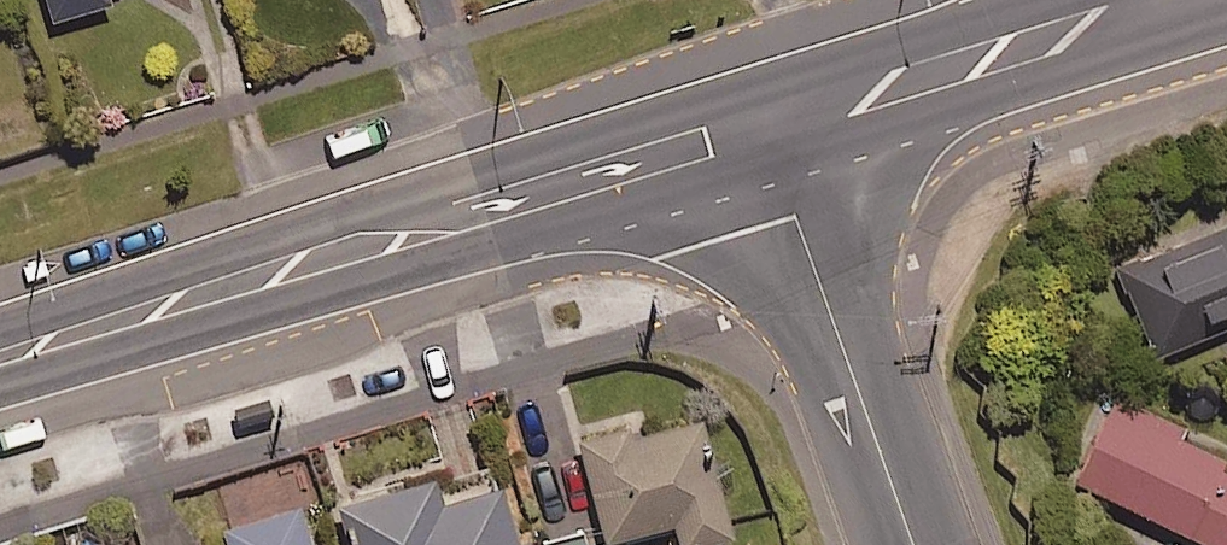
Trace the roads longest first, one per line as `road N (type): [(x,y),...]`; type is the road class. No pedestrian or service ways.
road 1 (secondary): [(0,358),(759,125)]
road 2 (tertiary): [(759,125),(912,544)]
road 3 (secondary): [(759,125),(1155,0)]

